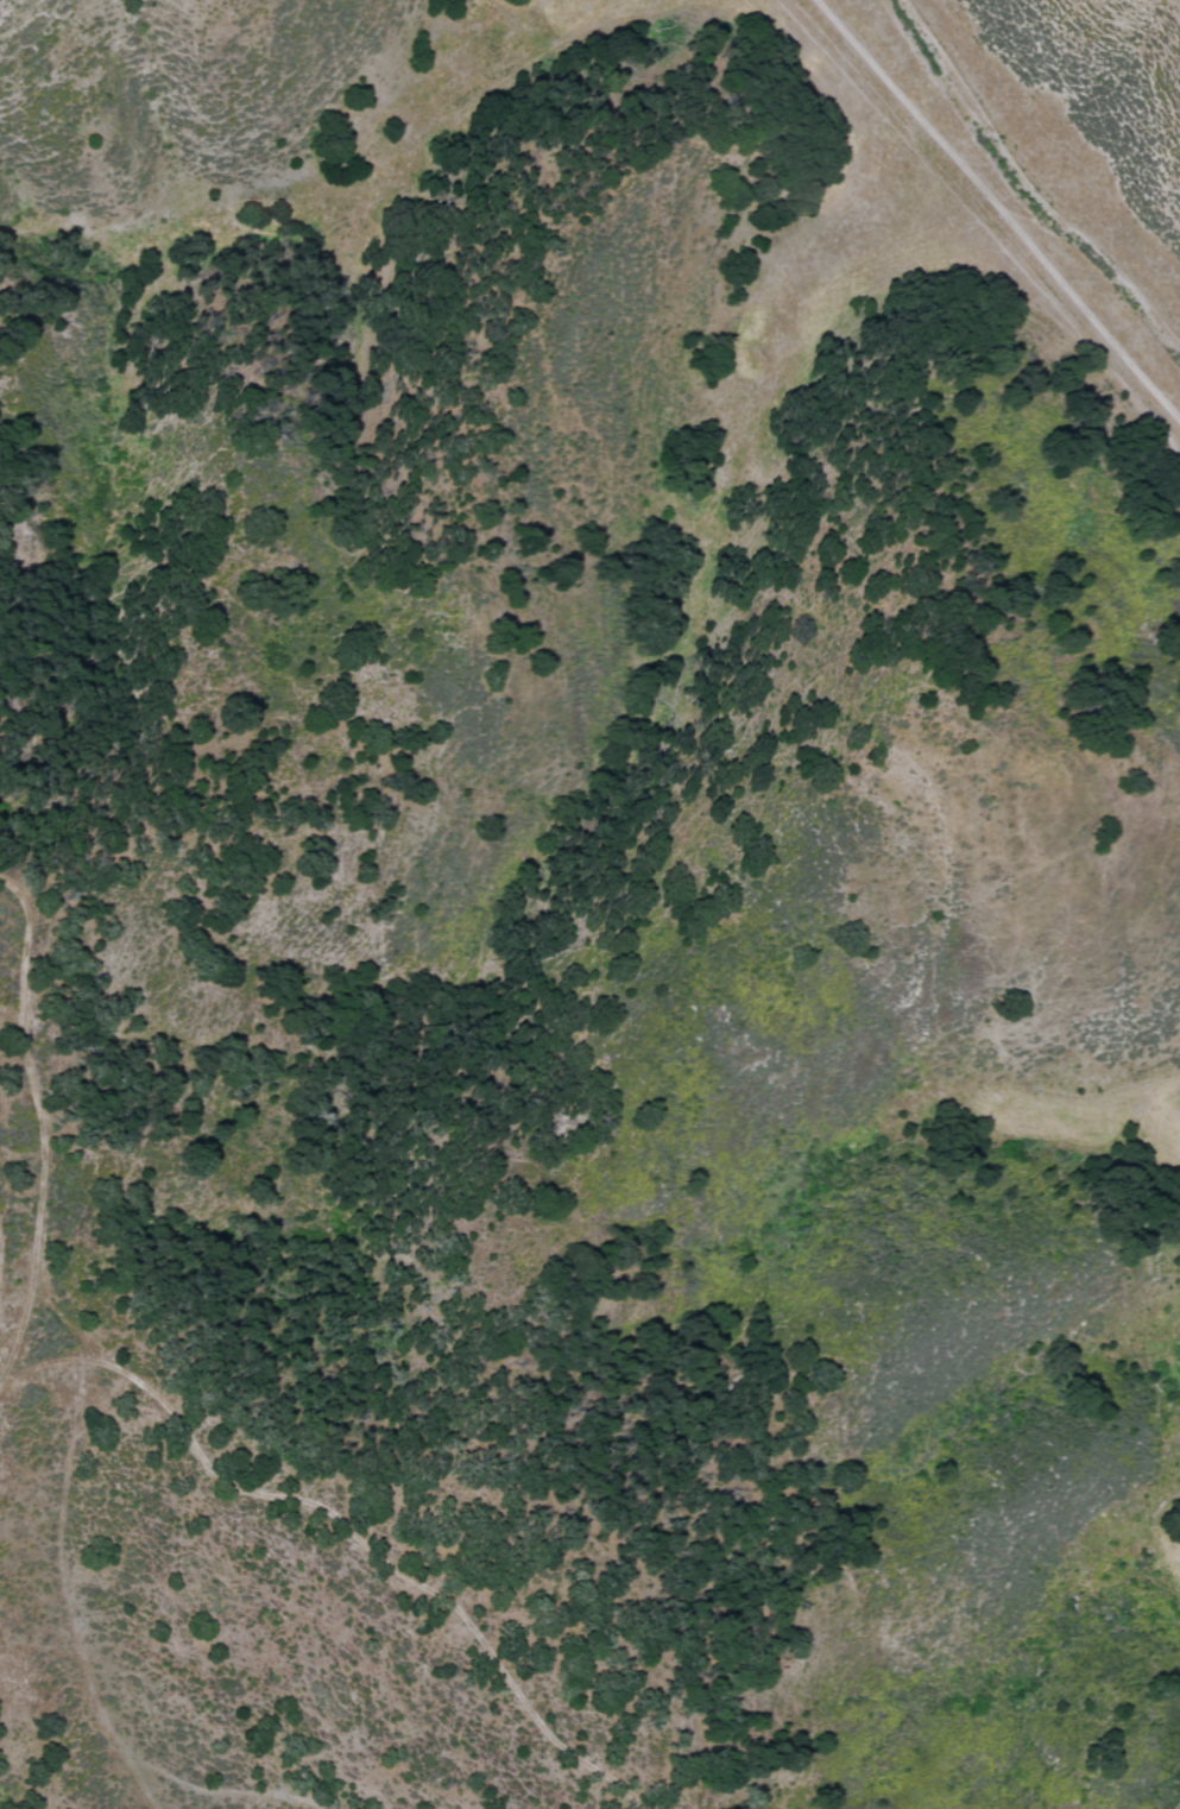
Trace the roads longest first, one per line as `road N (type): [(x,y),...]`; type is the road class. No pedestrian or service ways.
road 1 (residential): [(822,0),(1179,417)]

